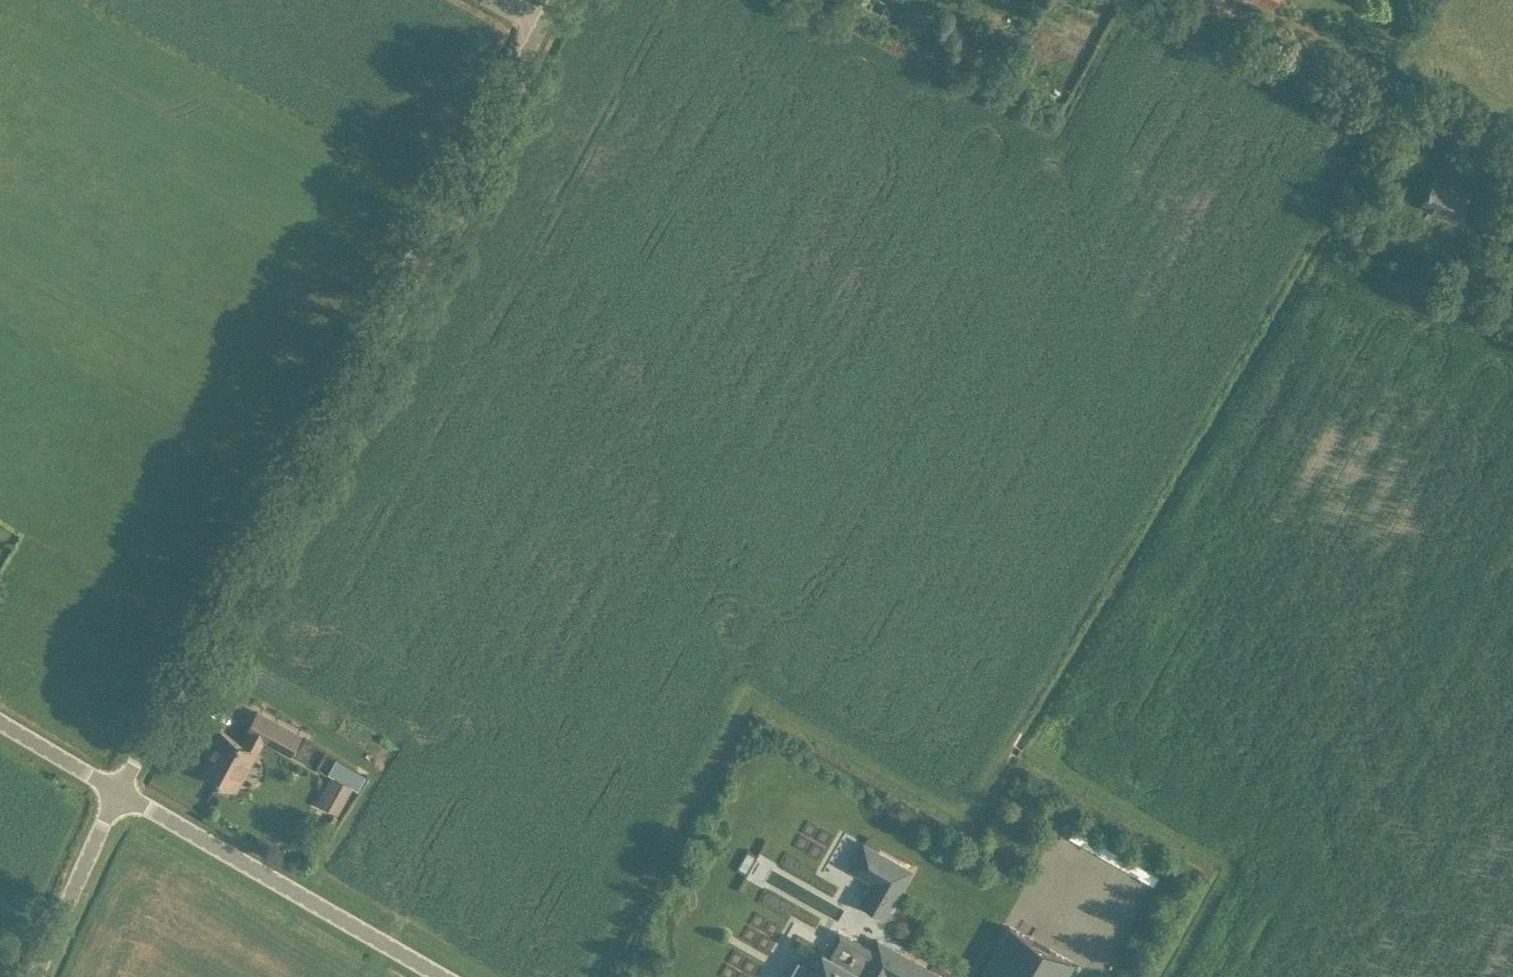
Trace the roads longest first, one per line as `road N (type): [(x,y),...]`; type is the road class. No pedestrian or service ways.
road 1 (unclassified): [(113,794),(157,728),(561,0)]
road 2 (unclassified): [(438,976),(113,794)]
road 3 (track): [(1512,148),(1202,0)]
road 4 (unclassified): [(29,976),(113,794)]
road 5 (unclassified): [(113,794),(0,723)]

